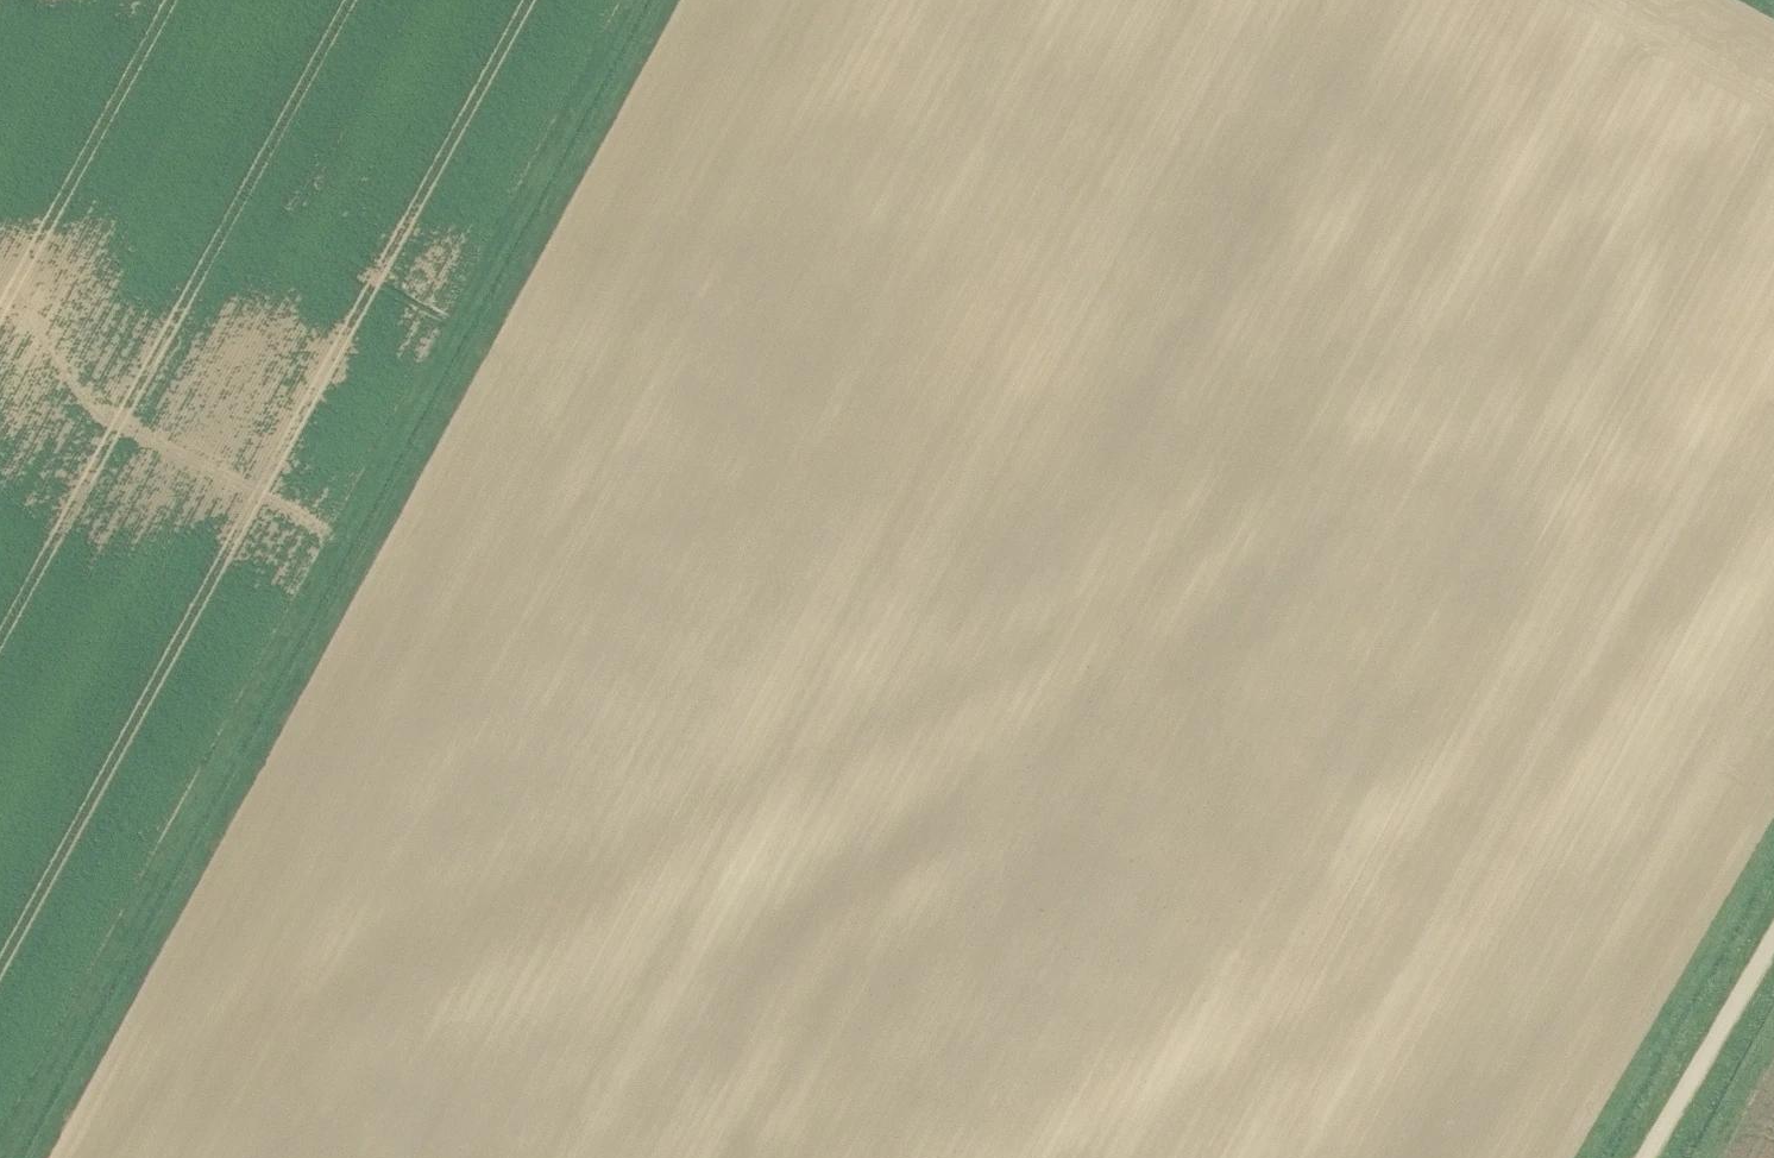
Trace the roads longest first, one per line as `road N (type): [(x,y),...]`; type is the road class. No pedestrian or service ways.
road 1 (unclassified): [(1641,1157),(1773,930)]

